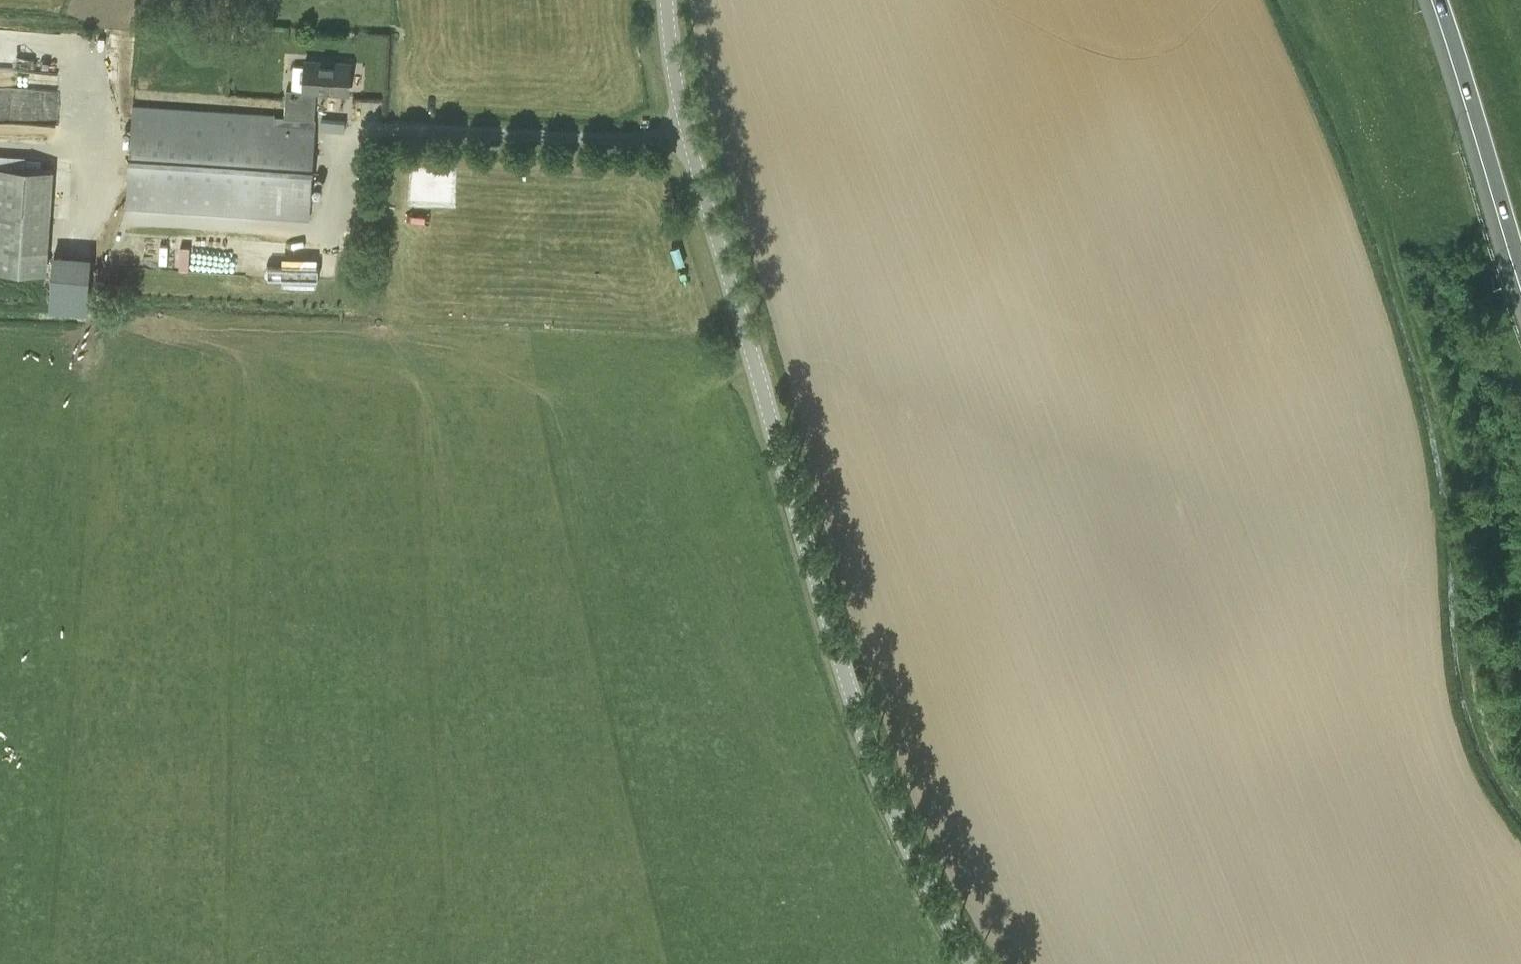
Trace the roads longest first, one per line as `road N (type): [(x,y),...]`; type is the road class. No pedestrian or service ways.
road 1 (unclassified): [(976,963),(931,894),(855,709),(691,141),(666,0)]
road 2 (motorway): [(1438,0),(1520,272)]

